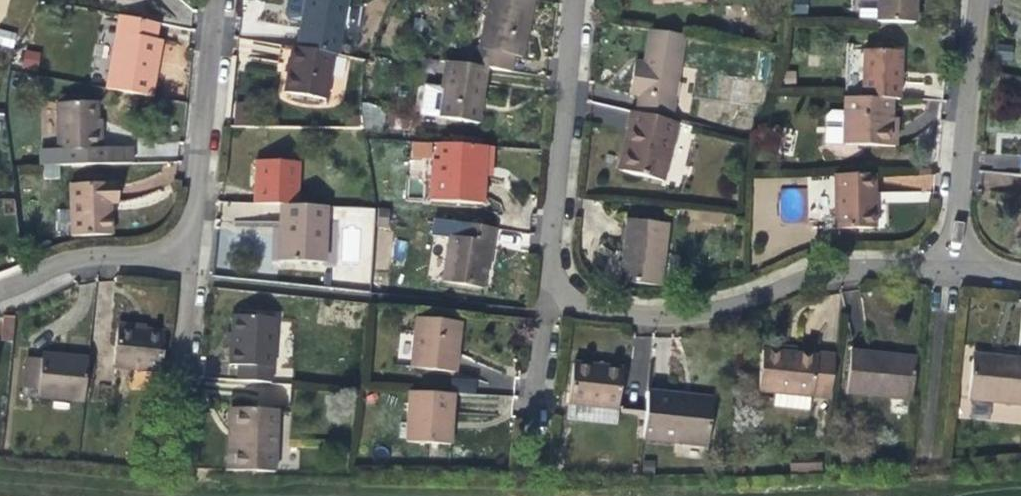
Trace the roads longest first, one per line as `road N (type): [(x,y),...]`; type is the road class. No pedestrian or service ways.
road 1 (residential): [(956,248),(885,268),(802,277),(690,311),(606,310),(556,292)]
road 2 (residential): [(556,292),(577,0)]
road 3 (residential): [(184,257),(211,0)]
road 4 (residential): [(969,0),(949,214),(956,248)]
road 5 (residential): [(167,459),(188,283),(184,257)]
road 6 (residential): [(0,288),(89,256),(184,257)]
road 7 (residential): [(556,292),(542,318),(536,439)]

